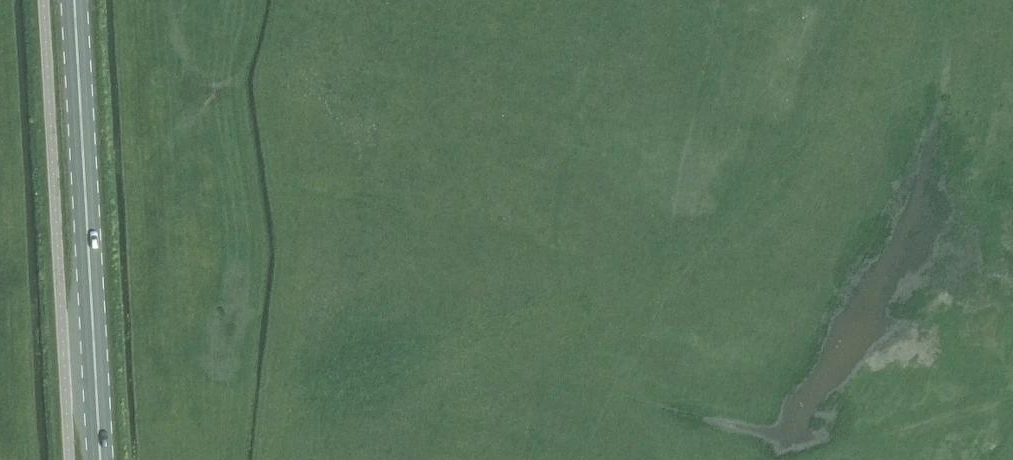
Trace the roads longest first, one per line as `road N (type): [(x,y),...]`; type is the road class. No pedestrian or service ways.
road 1 (primary): [(101,459),(75,0)]

